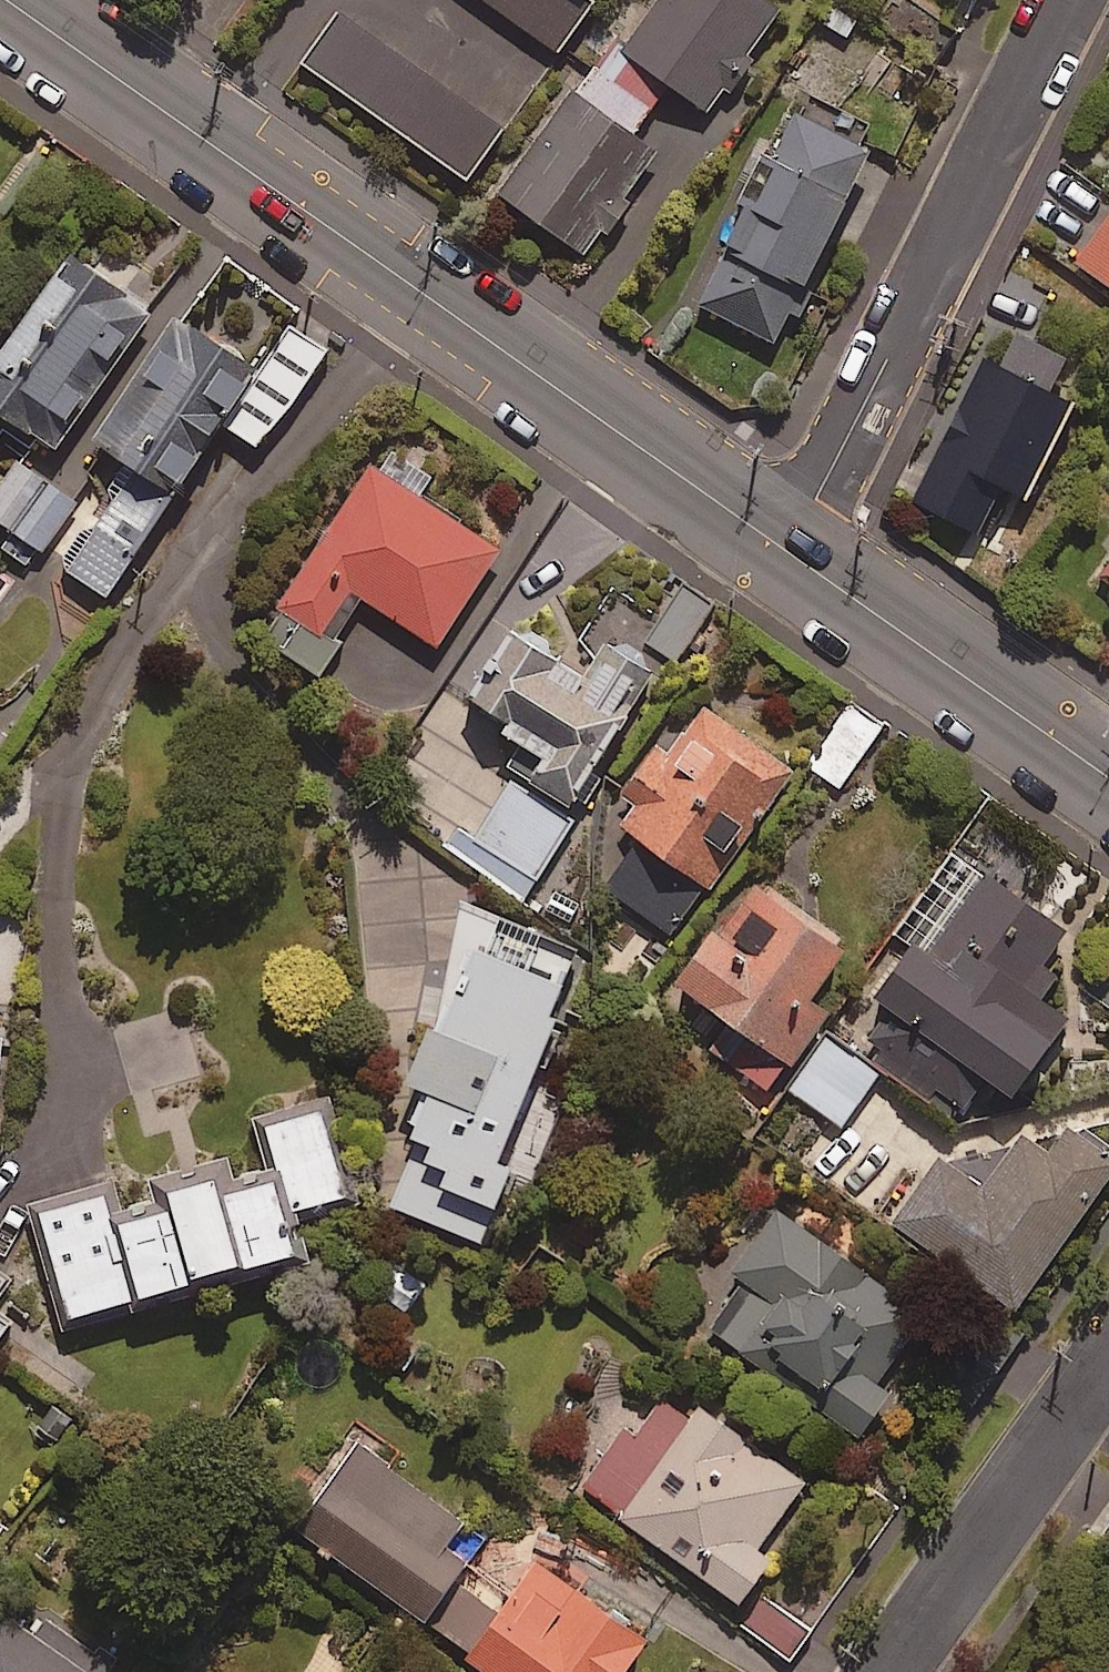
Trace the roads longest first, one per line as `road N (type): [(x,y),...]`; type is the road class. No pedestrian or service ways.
road 1 (tertiary): [(787,552),(6,0)]
road 2 (residential): [(787,552),(1070,0)]
road 3 (tertiary): [(1108,778),(787,552)]
road 4 (residential): [(888,1671),(1108,1360)]

